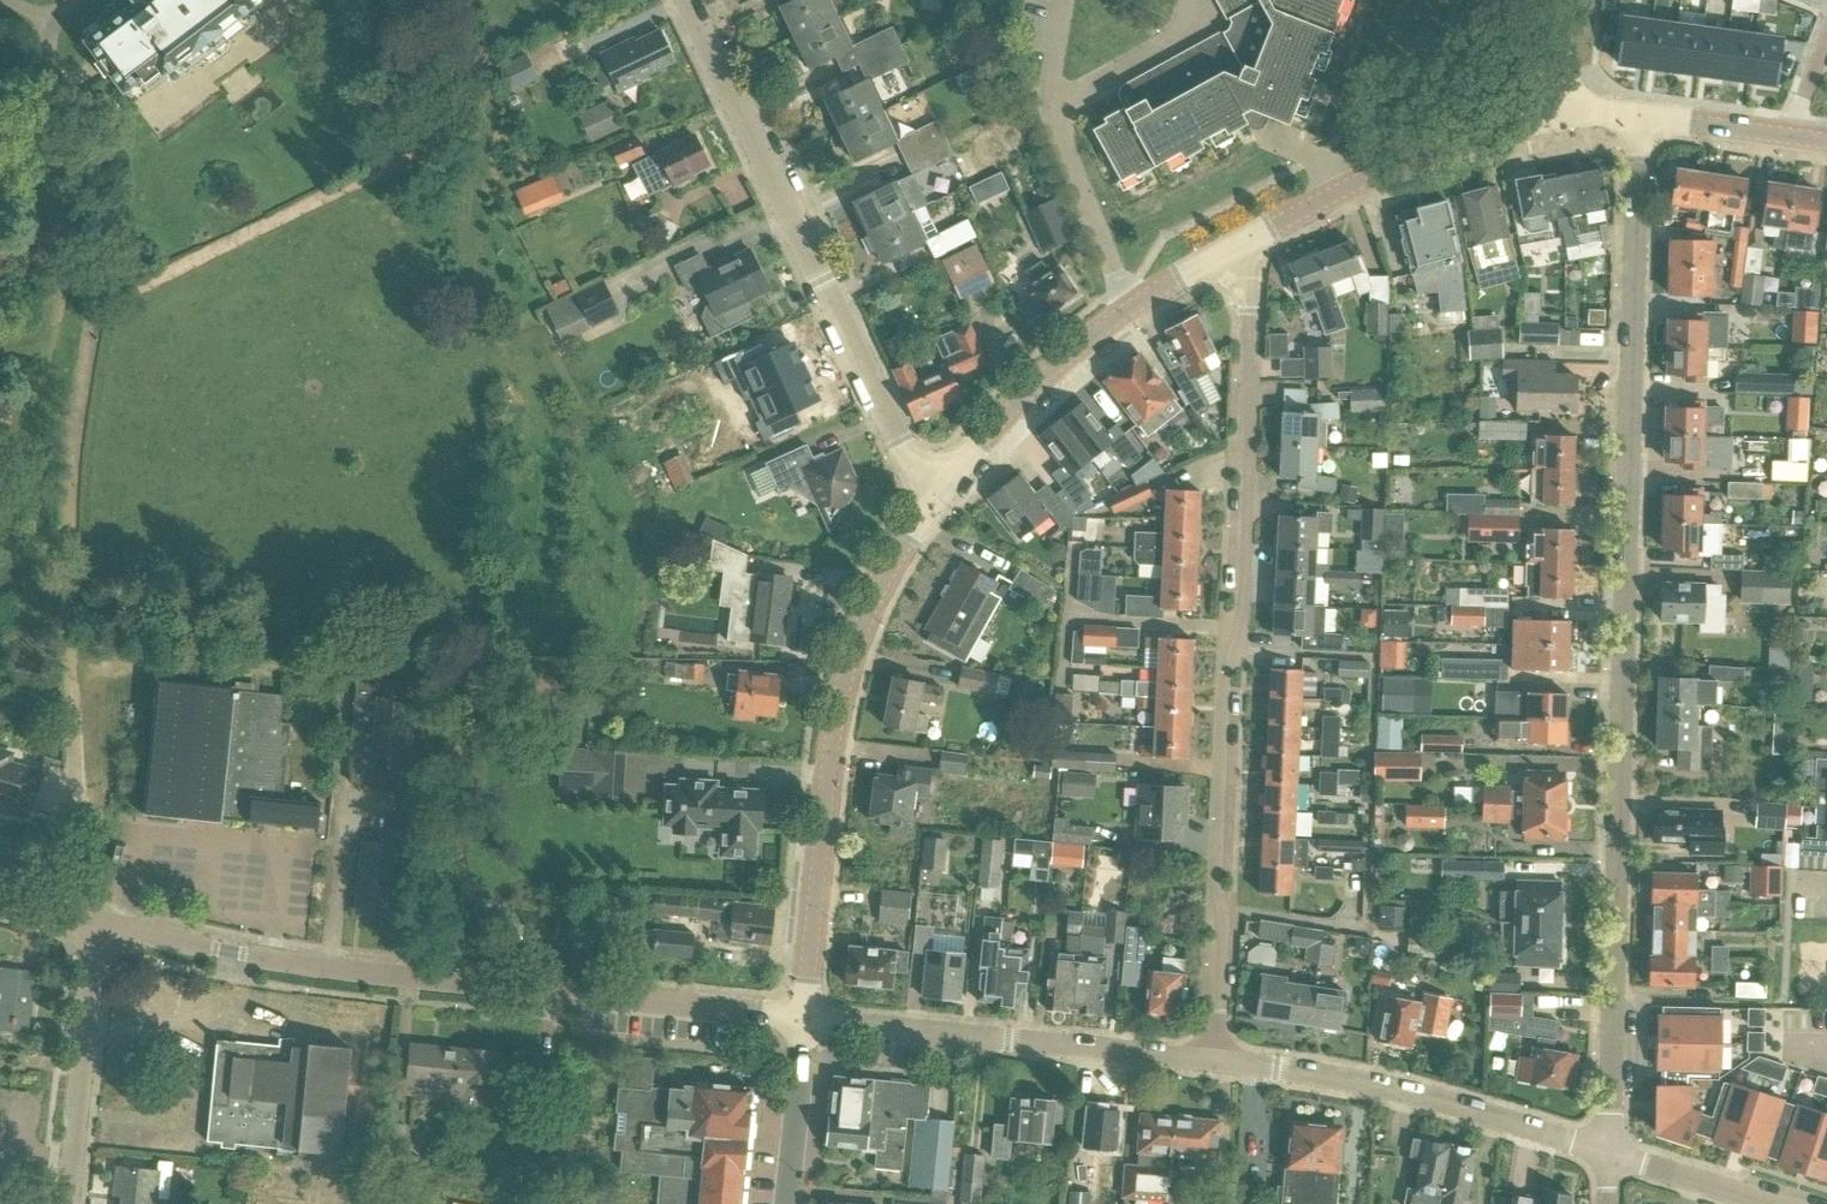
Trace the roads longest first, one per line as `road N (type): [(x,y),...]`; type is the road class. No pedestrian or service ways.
road 1 (residential): [(1604,1151),(1642,115)]
road 2 (residential): [(1210,1060),(1249,262),(1241,246)]
road 3 (residential): [(804,1018),(233,952),(98,921)]
road 4 (residential): [(932,497),(917,482),(680,0)]
road 5 (tertiary): [(804,1018),(834,728),(877,590),(932,497)]
road 6 (residential): [(1210,1060),(804,1018)]
road 7 (residential): [(1604,1151),(1379,1084),(1210,1060)]
road 8 (tertiary): [(1241,246),(1447,141),(1568,113)]
road 9 (residential): [(1066,0),(1050,103),(1136,306)]
road 10 (residential): [(66,1203),(98,921)]
road 11 (tertiary): [(932,497),(1015,402),(1136,306)]
road 12 (tertiary): [(784,1203),(804,1018)]
road 13 (residential): [(1767,1203),(1604,1151)]
road 14 (tertiary): [(1791,136),(1642,115)]
road 15 (tertiary): [(1136,306),(1241,246)]

